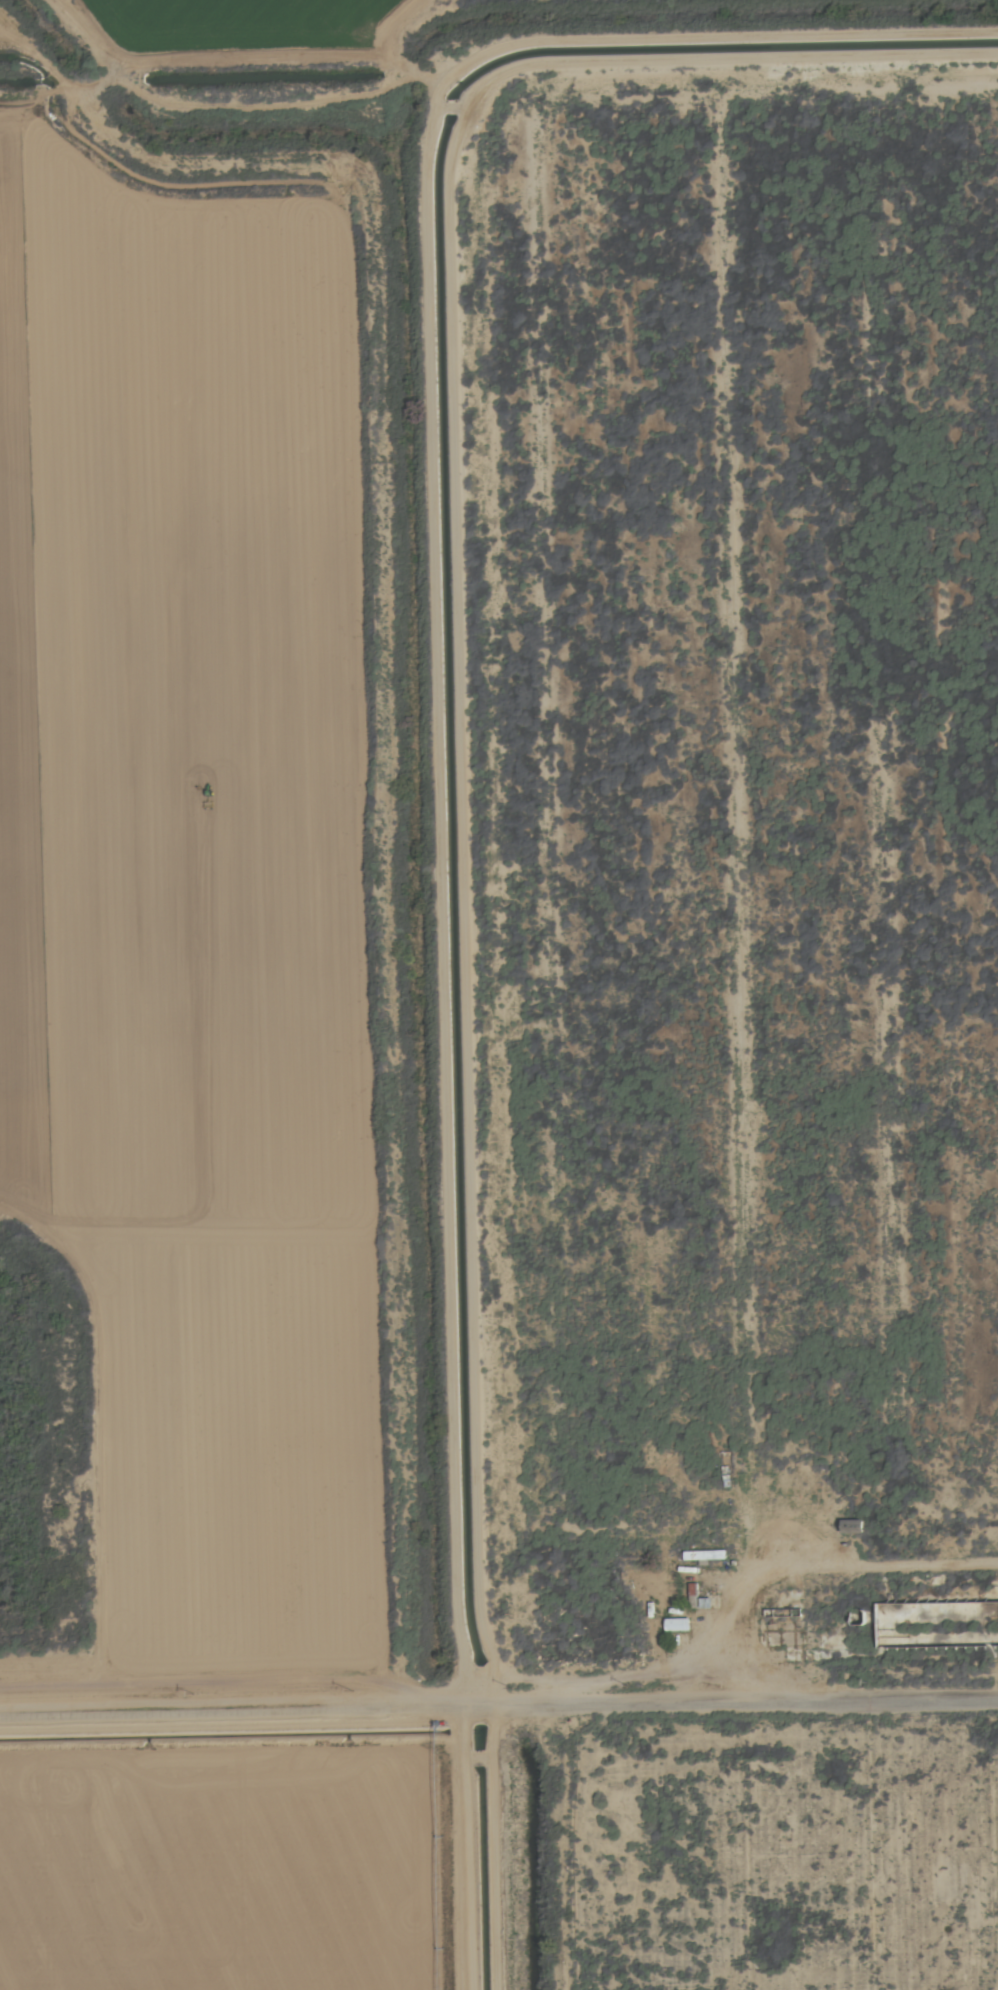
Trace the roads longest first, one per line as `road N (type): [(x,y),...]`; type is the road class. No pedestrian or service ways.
road 1 (residential): [(516,1688),(0,1699)]
road 2 (residential): [(616,1686),(997,1682)]

